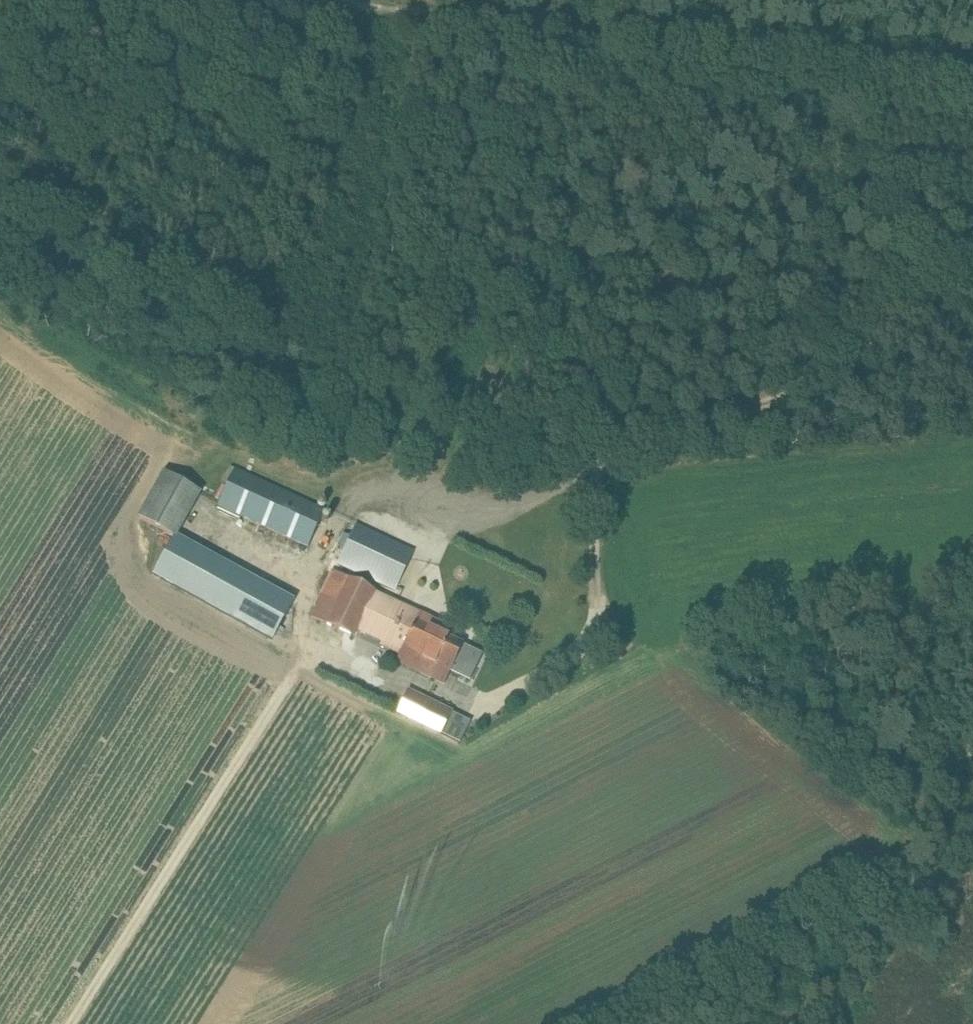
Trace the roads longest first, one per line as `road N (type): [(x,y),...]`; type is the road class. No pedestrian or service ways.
road 1 (track): [(303,656),(331,652),(482,709),(592,638),(590,467),(641,441),(796,393),(849,361),(972,237)]
road 2 (track): [(972,74),(716,51),(394,8)]
road 3 (track): [(303,656),(77,1023)]

